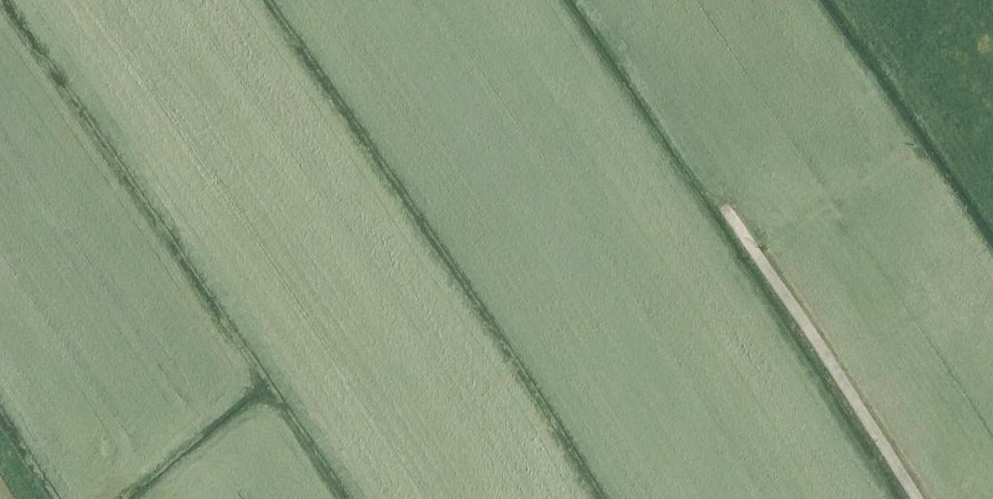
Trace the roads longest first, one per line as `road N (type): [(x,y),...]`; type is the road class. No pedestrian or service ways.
road 1 (track): [(373,498),(42,0)]

